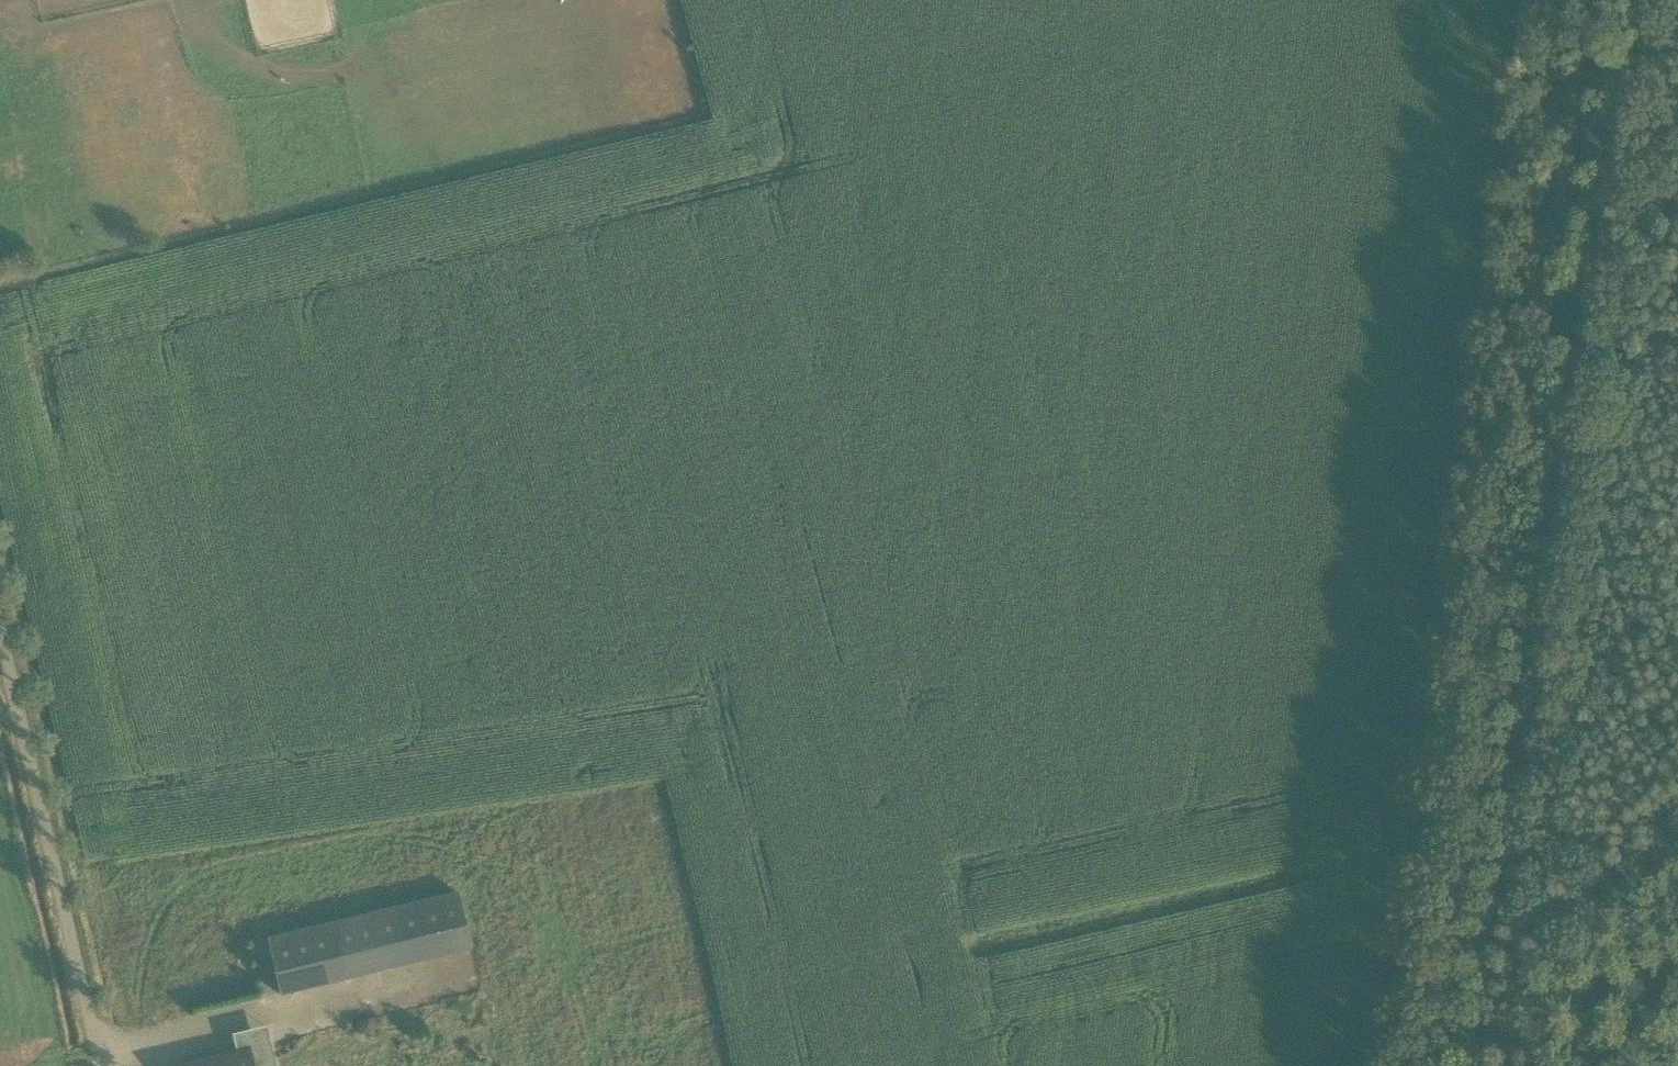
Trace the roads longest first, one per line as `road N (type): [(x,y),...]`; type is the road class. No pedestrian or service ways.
road 1 (track): [(1621,0),(1472,1065)]
road 2 (unclassified): [(104,1065),(0,616)]
road 3 (track): [(1677,853),(1484,981)]

